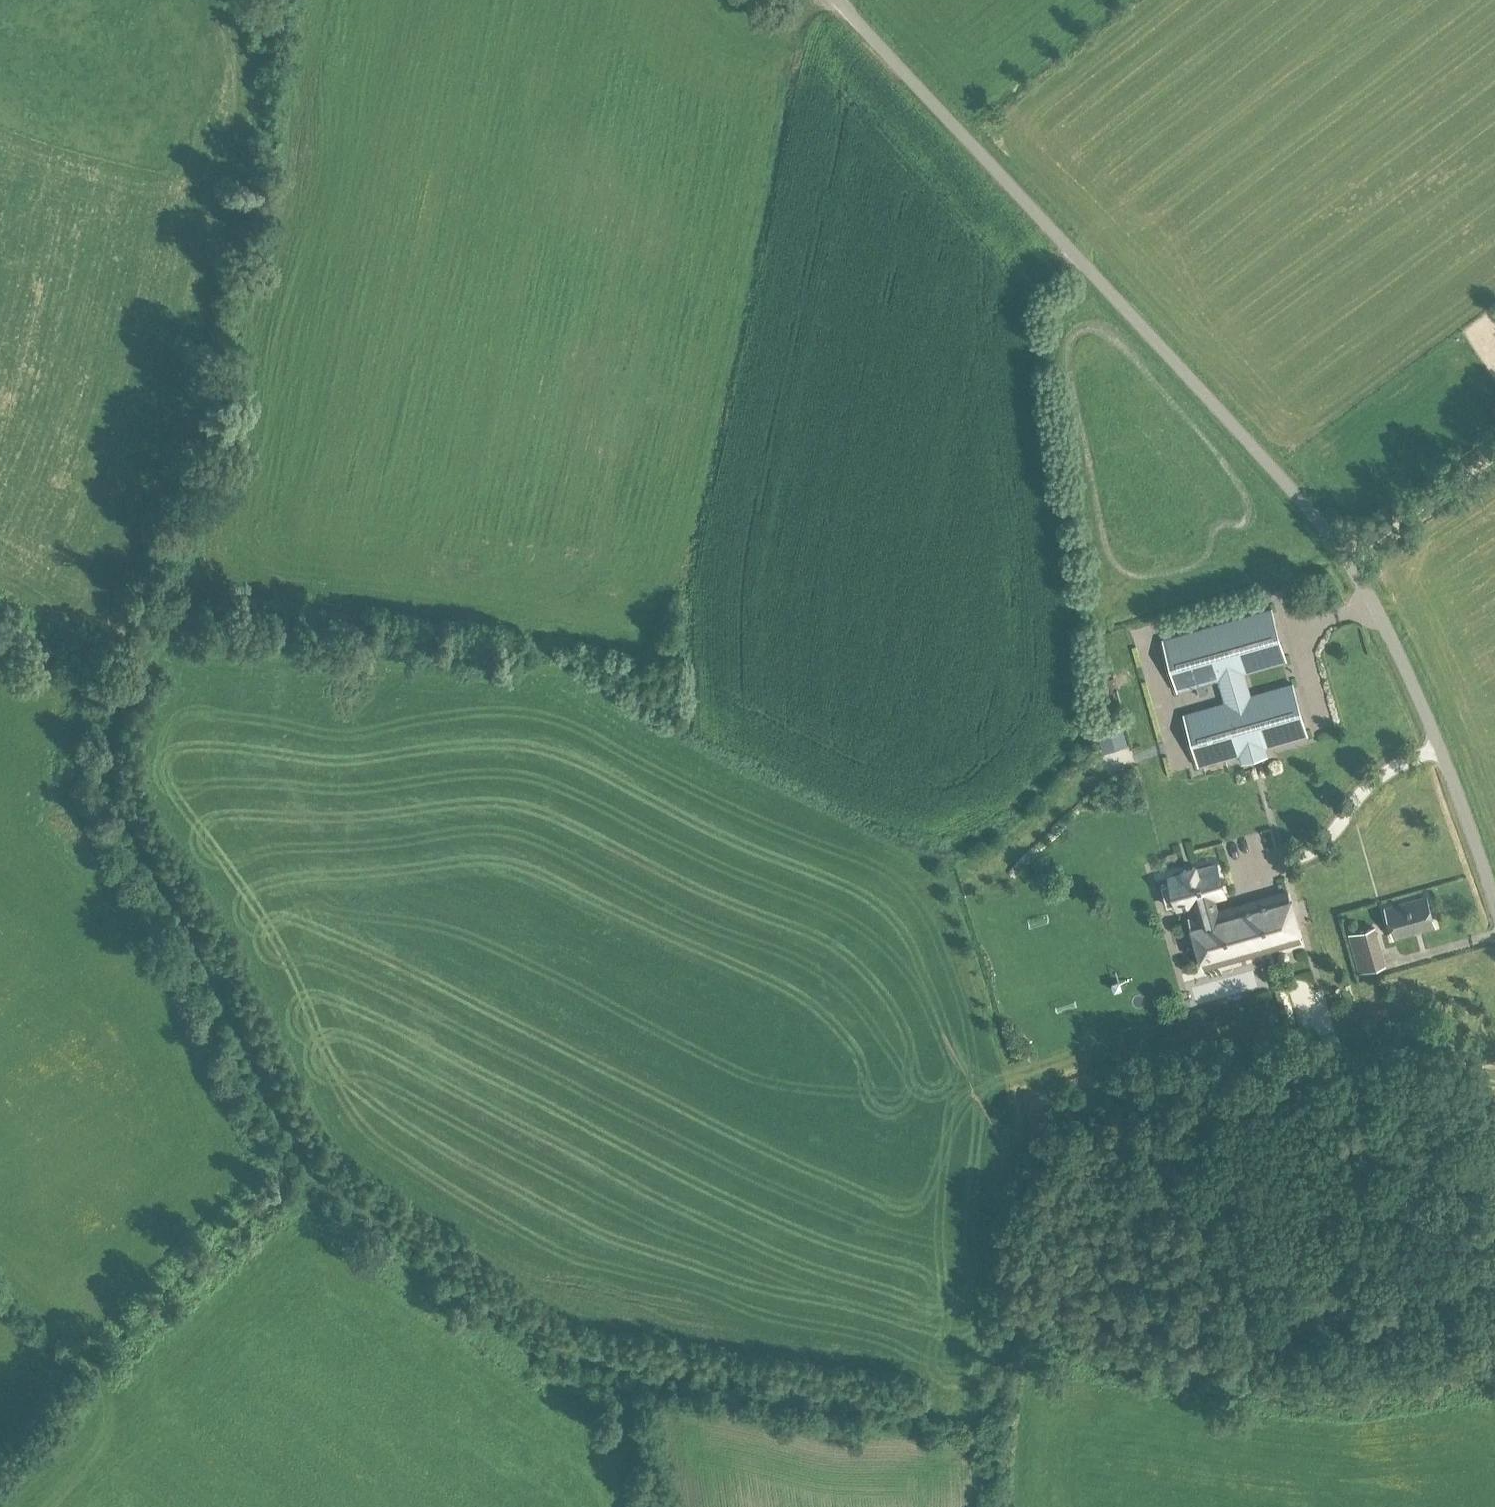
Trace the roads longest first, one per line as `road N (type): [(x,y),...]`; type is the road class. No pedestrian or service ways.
road 1 (unclassified): [(1494,893),(1385,613),(1304,500),(838,0)]
road 2 (track): [(984,1089),(1109,1046),(1494,1084)]
road 3 (track): [(97,1296),(88,1332),(113,1403),(102,1444),(52,1506)]

